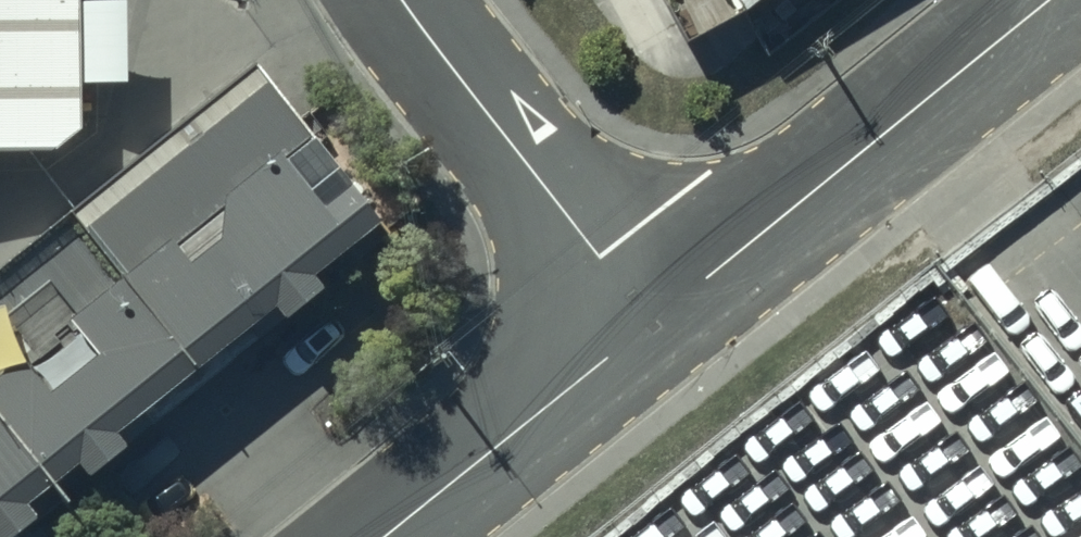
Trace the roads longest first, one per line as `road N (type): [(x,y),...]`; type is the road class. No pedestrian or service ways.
road 1 (unclassified): [(643,320),(1046,0)]
road 2 (unclassified): [(643,320),(394,0)]
road 3 (unclassified): [(374,536),(643,320)]

